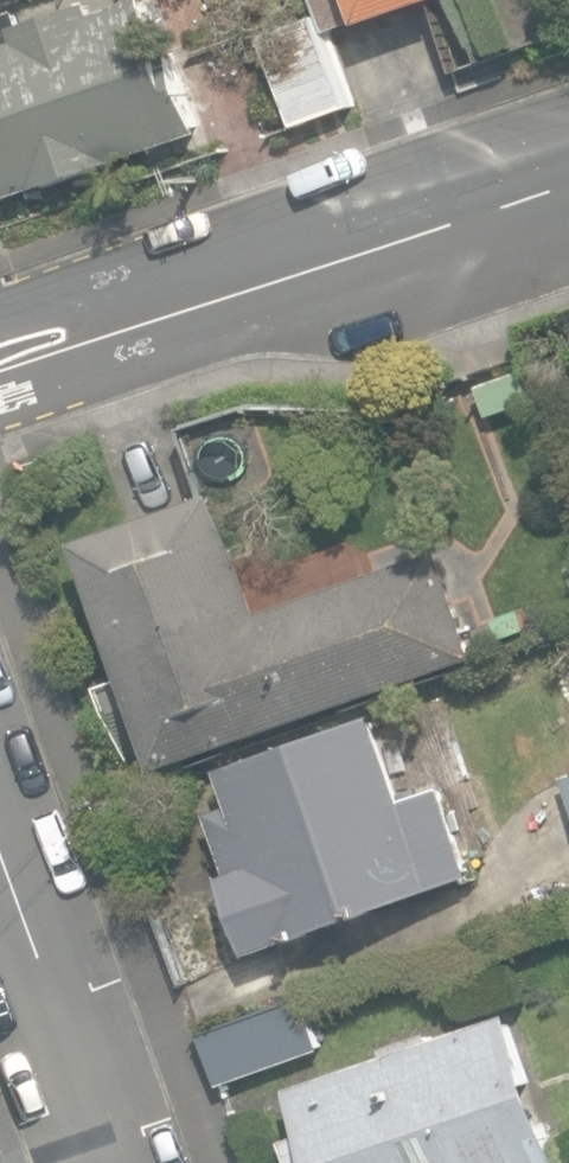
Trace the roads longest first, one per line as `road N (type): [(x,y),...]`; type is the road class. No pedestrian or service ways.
road 1 (tertiary): [(0,393),(568,202)]
road 2 (residential): [(105,1162),(0,850)]

